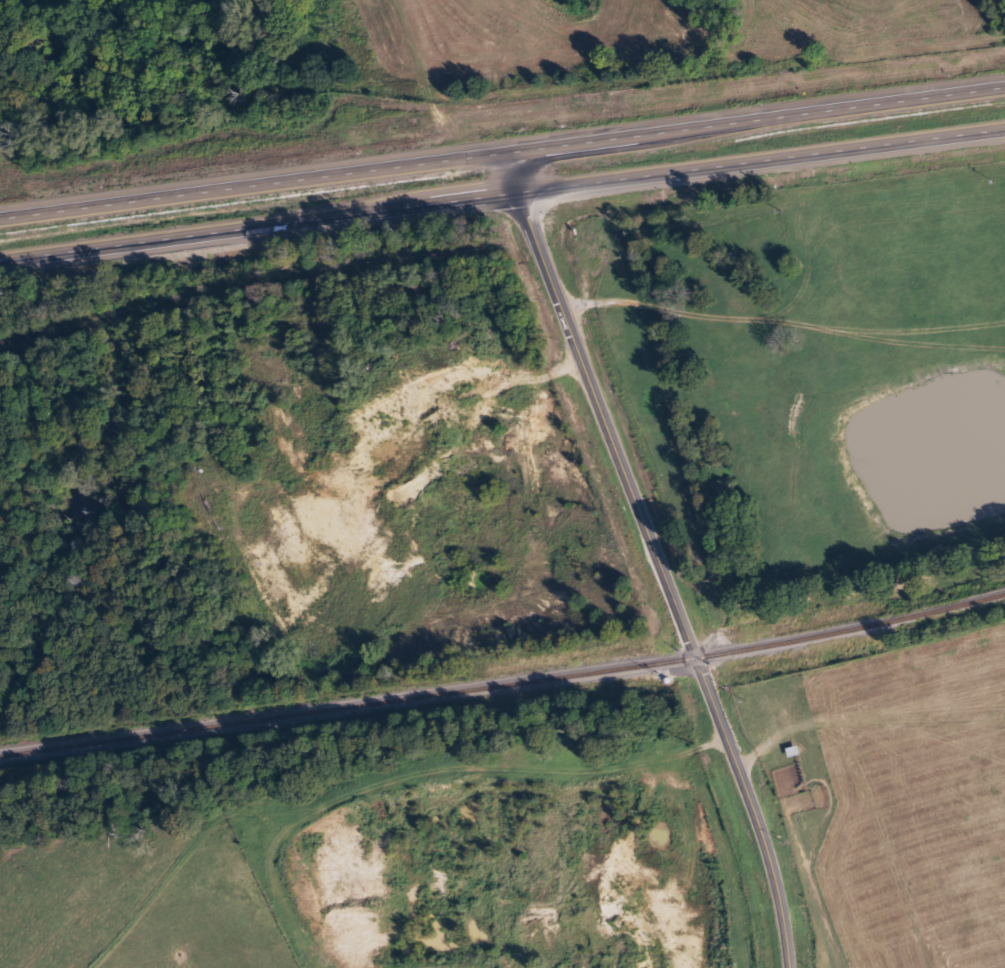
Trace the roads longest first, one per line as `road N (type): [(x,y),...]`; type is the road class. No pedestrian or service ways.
road 1 (trunk): [(0,261),(1004,123)]
road 2 (trunk): [(1004,77),(513,153),(404,158),(0,210)]
road 3 (tertiary): [(793,967),(772,857),(513,153)]
road 4 (residential): [(28,967),(148,875),(239,818),(280,812),(520,967)]
road 5 (residential): [(280,812),(385,810),(474,783),(664,751),(724,727)]
road 6 (residential): [(251,480),(277,469),(322,473),(339,466),(456,369),(526,382),(580,343)]

